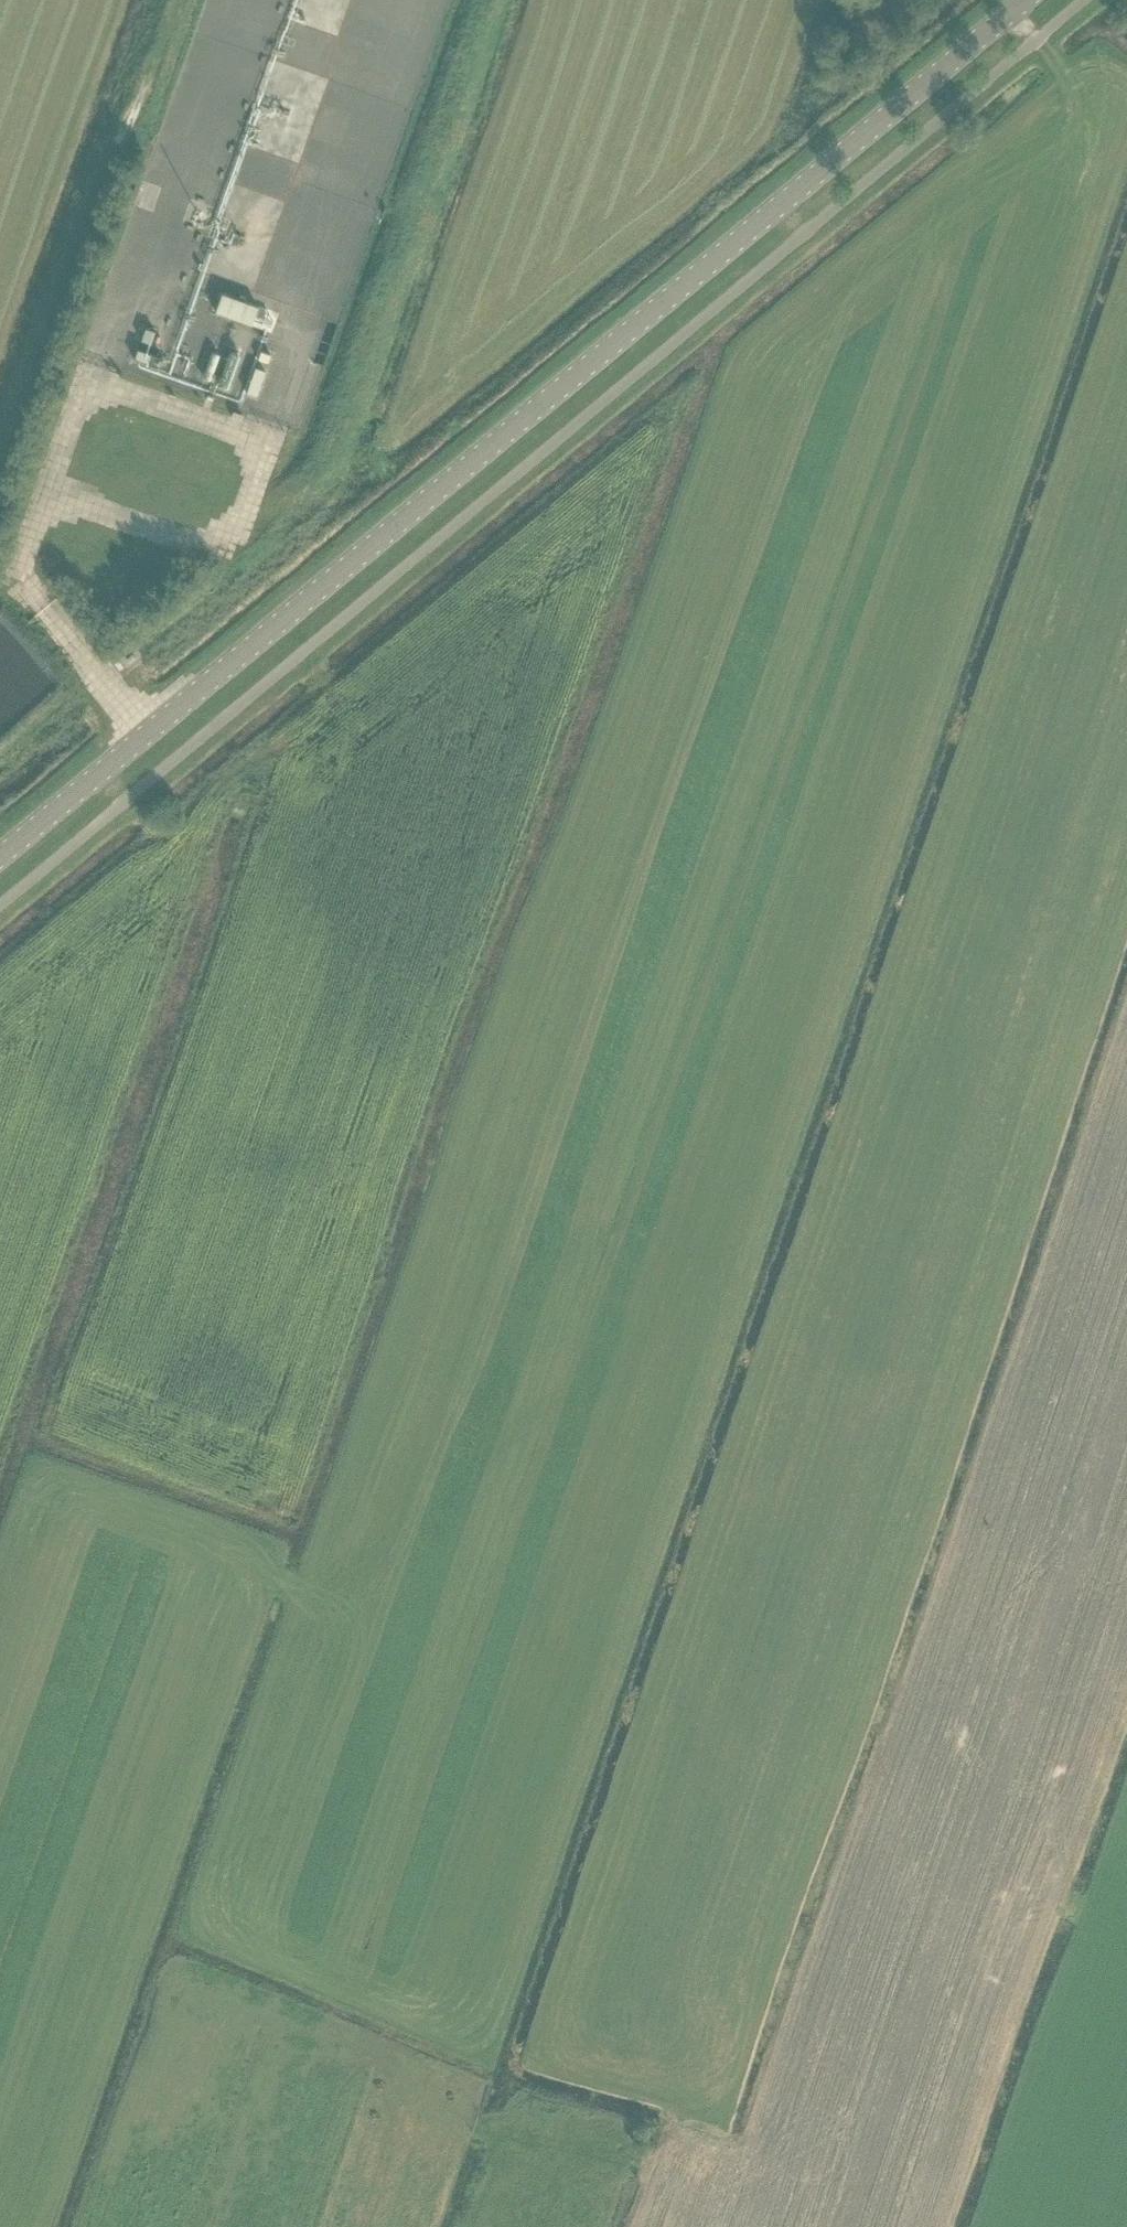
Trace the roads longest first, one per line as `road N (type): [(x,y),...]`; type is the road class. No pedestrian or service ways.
road 1 (secondary): [(0,852),(1017,0)]

